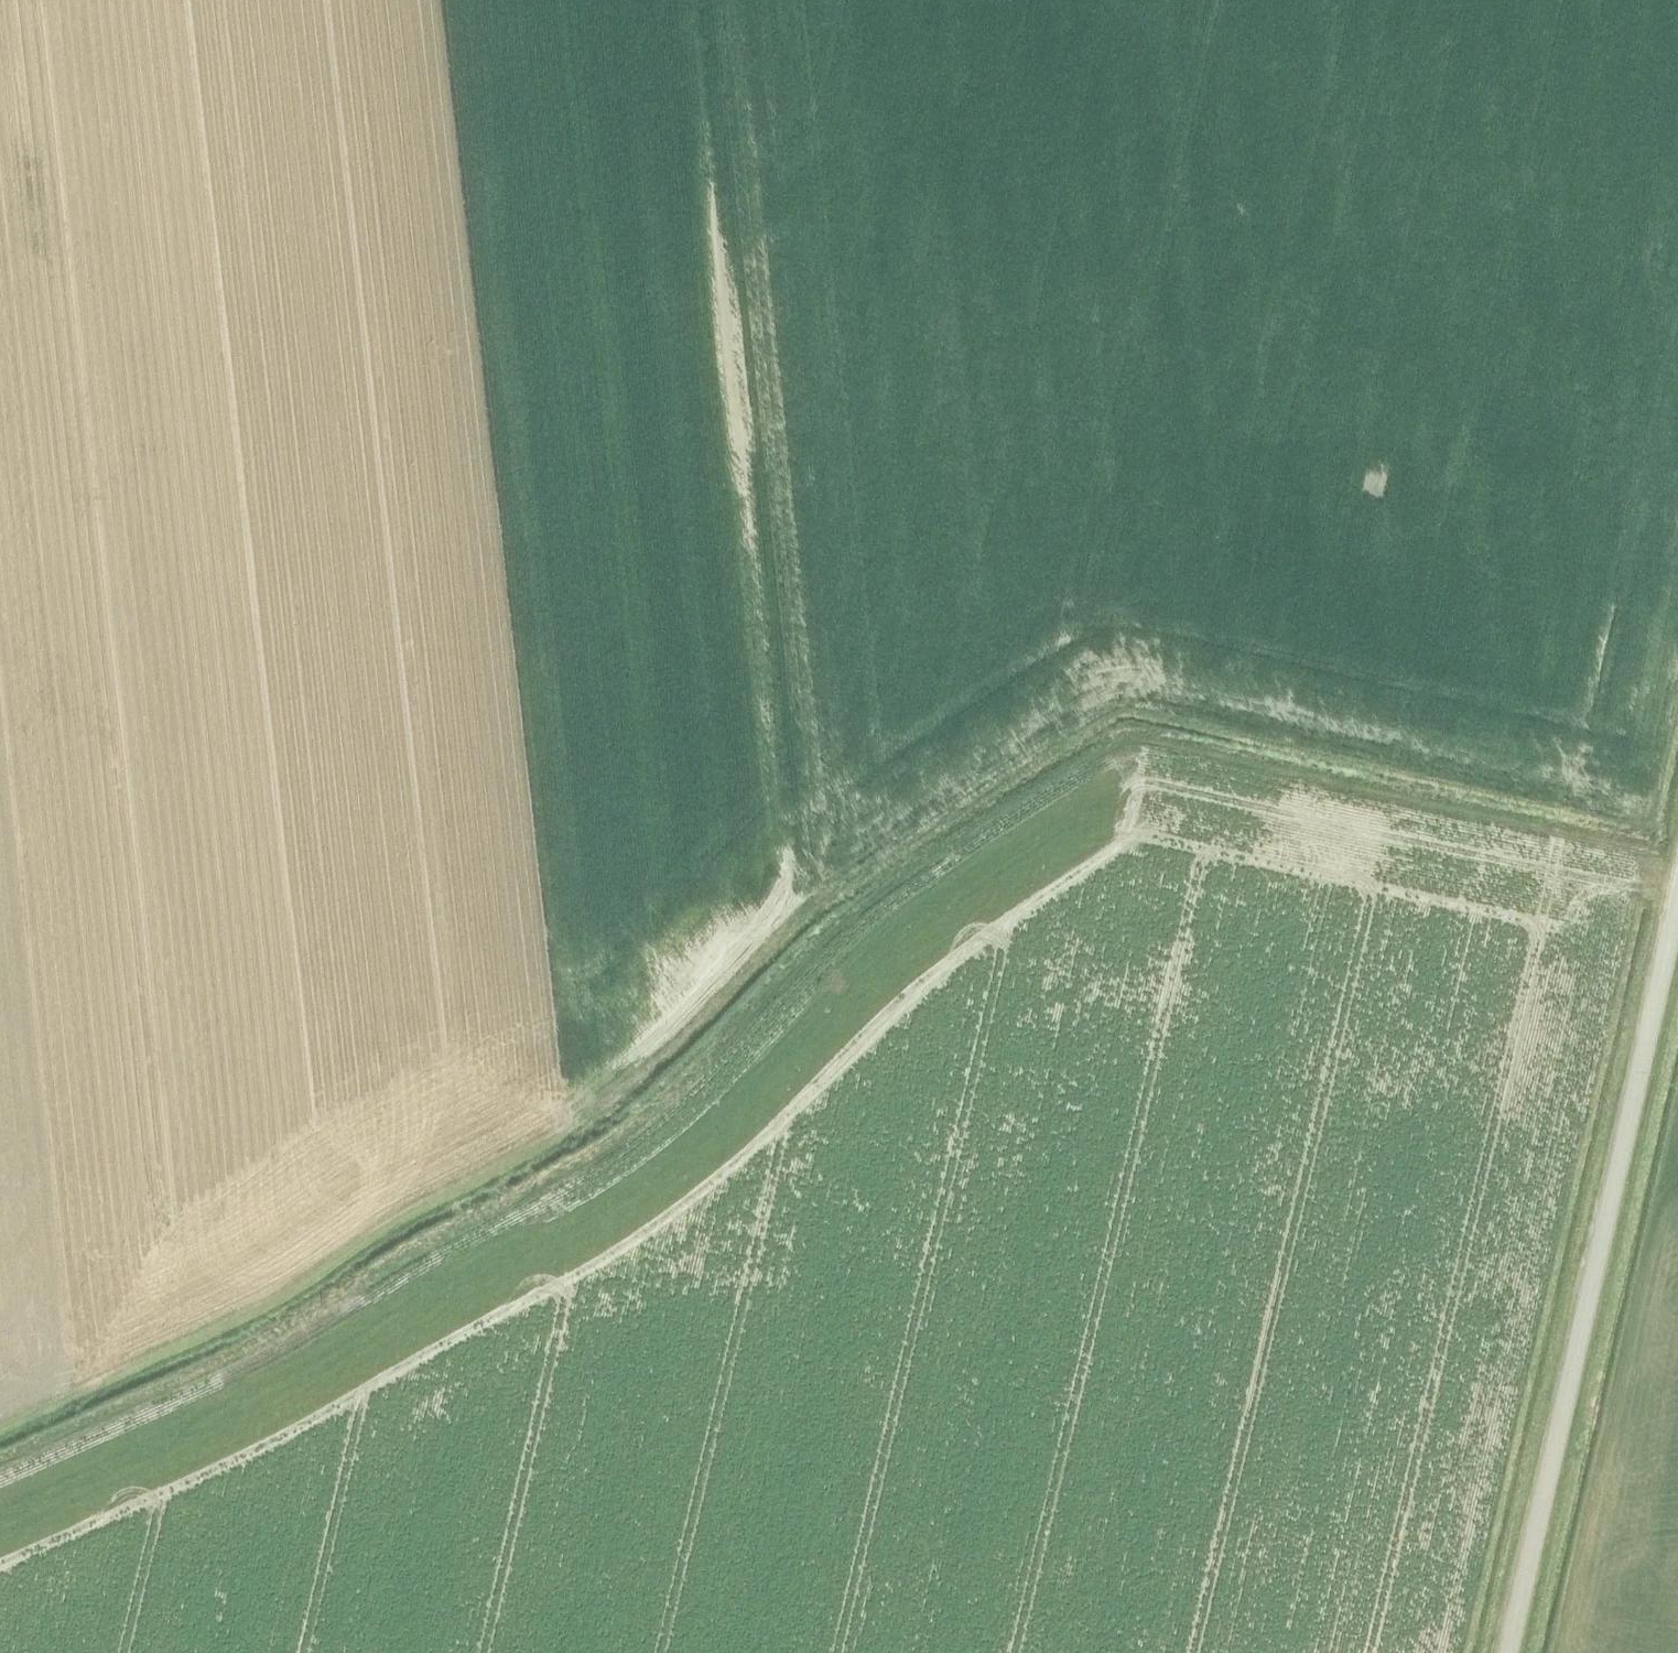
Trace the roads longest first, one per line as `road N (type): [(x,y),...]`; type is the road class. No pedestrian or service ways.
road 1 (unclassified): [(1509,1652),(1677,910)]

